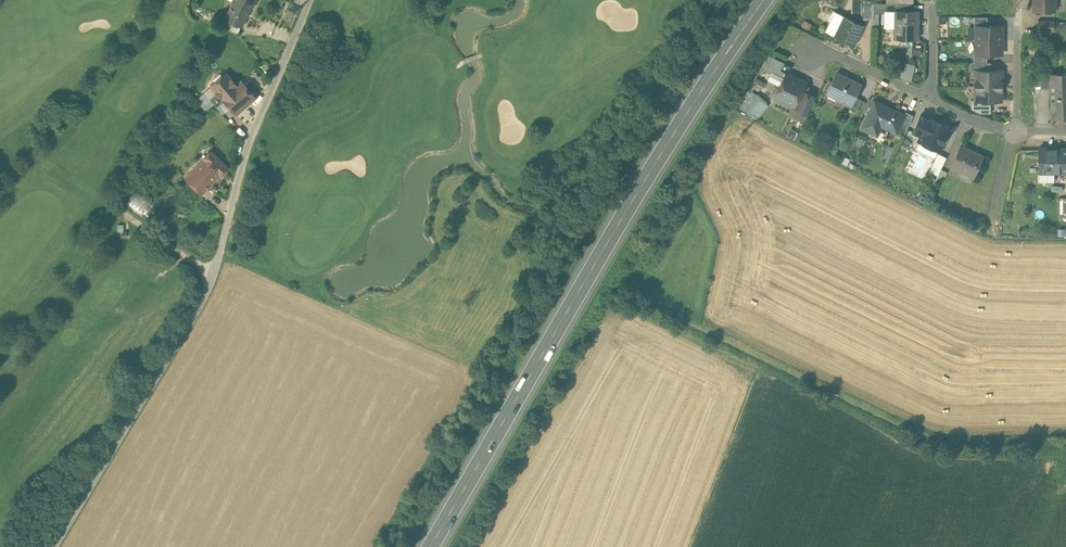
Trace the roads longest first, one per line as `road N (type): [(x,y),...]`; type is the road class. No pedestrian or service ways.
road 1 (primary): [(762,0),(626,210),(429,546)]
road 2 (residential): [(54,546),(208,287),(257,124),(311,0)]
road 3 (residential): [(809,55),(830,52),(931,99)]

